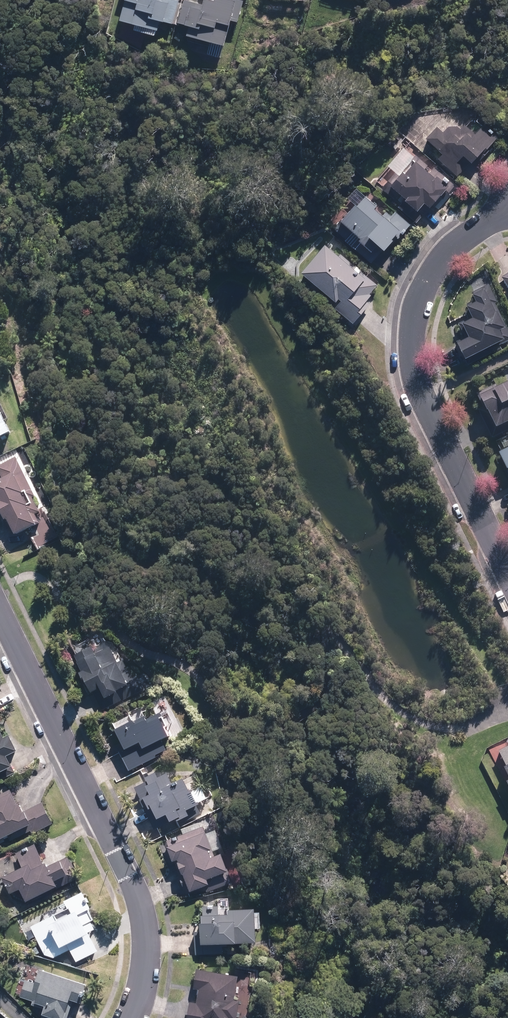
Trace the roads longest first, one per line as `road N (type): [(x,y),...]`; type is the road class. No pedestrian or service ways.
road 1 (residential): [(134,1017),(147,967),(141,906),(0,614)]
road 2 (residential): [(507,570),(422,394),(412,356),(428,279),(507,207)]

